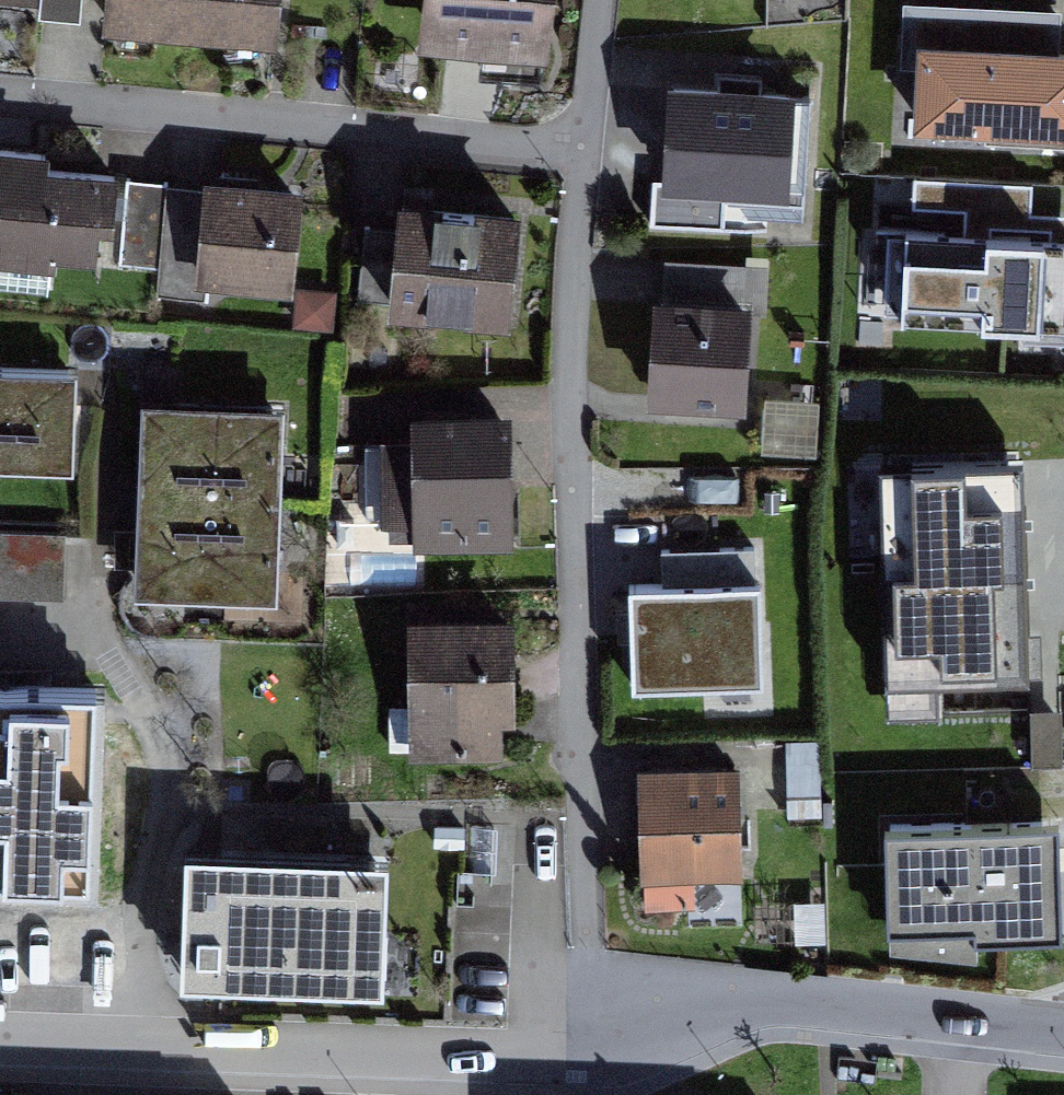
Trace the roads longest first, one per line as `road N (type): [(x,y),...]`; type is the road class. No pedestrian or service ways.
road 1 (residential): [(1063,1033),(804,1002),(539,1054),(0,1040)]
road 2 (residential): [(576,176),(581,760)]
road 3 (residential): [(0,110),(576,176)]
road 4 (residential): [(596,0),(576,176)]

